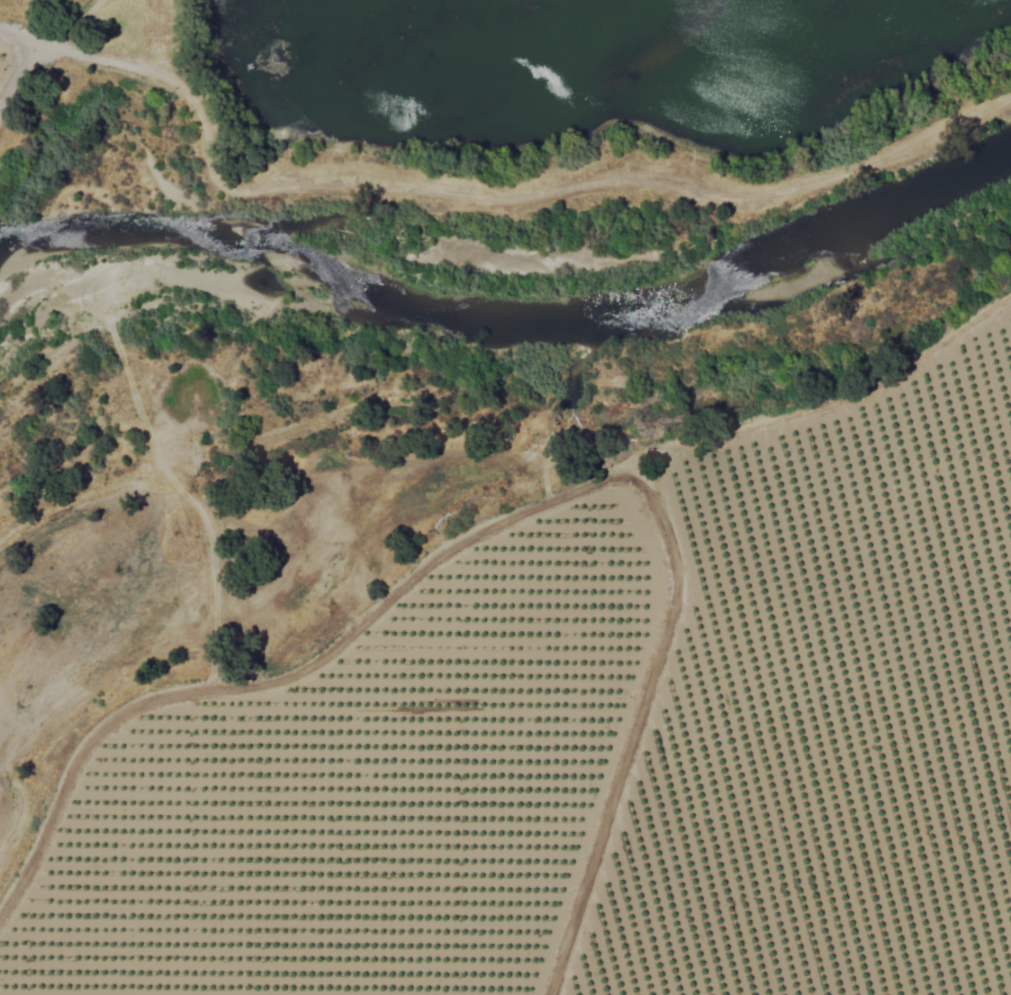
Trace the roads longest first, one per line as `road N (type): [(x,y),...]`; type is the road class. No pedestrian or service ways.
road 1 (track): [(28,43),(180,88),(205,130),(211,174),(235,190),(356,184),(504,199),(612,179),(761,194),(1010,95)]
road 2 (track): [(552,994),(677,599),(630,459)]

